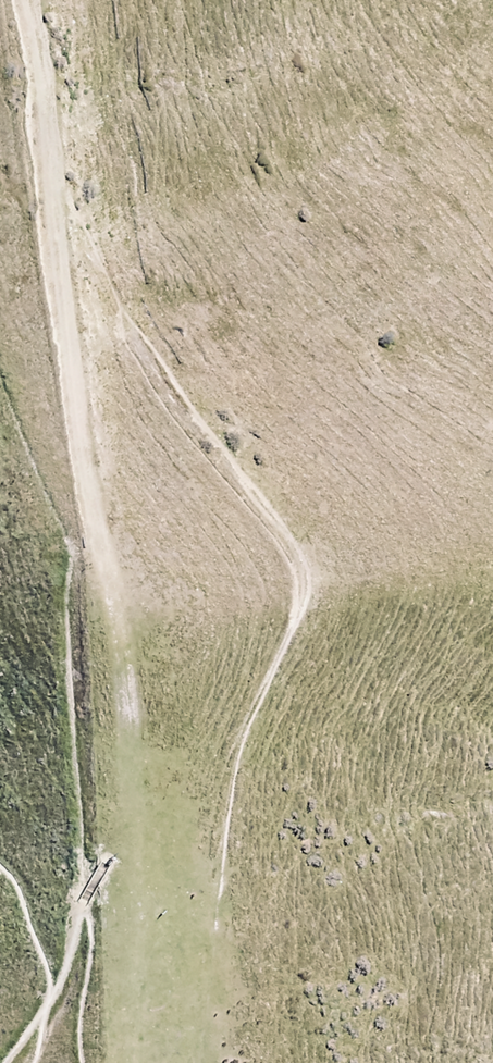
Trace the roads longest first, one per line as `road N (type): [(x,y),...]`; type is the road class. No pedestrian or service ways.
road 1 (track): [(145,897),(141,807),(95,519),(78,302),(40,179),(42,24),(34,0)]
road 2 (track): [(191,1062),(194,949),(145,897),(201,872),(279,601),(78,302)]

